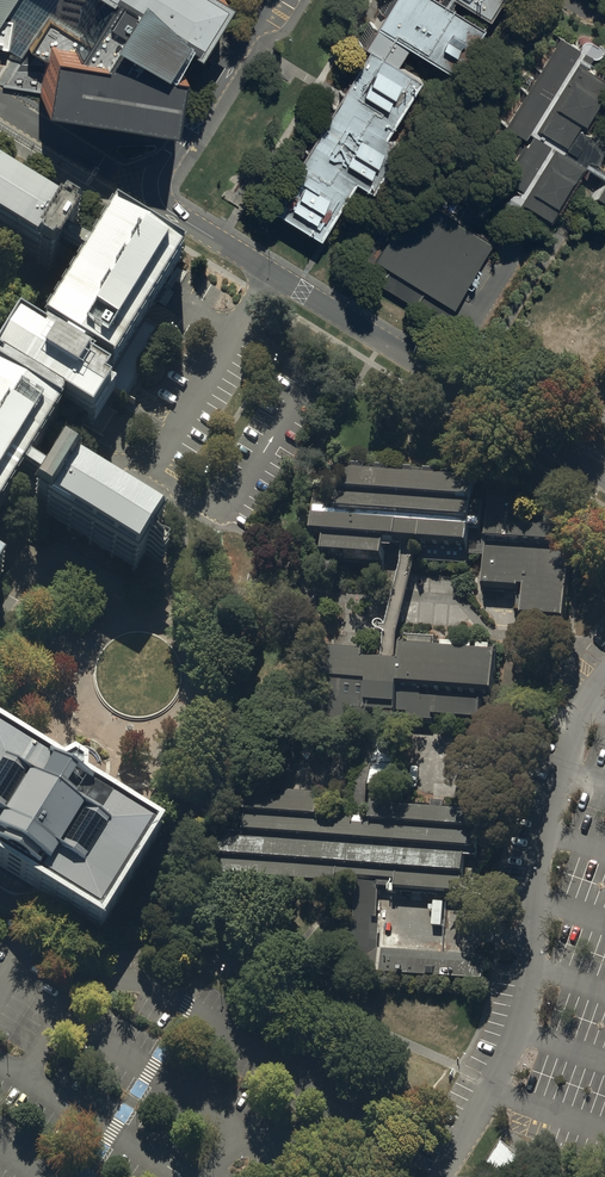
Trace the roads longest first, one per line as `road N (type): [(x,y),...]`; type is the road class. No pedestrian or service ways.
road 1 (unclassified): [(434,372),(177,215),(159,193)]
road 2 (unclassified): [(268,0),(169,159),(159,193)]
road 3 (unclassified): [(434,372),(504,250),(504,238),(477,218),(489,198)]
road 4 (unclassified): [(604,477),(434,372)]

